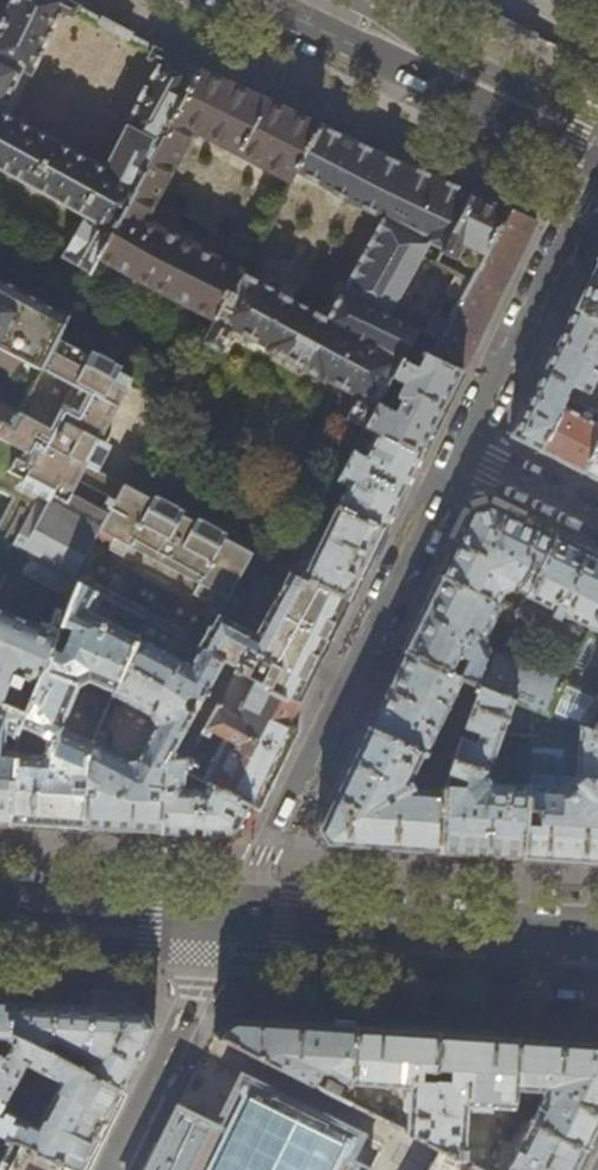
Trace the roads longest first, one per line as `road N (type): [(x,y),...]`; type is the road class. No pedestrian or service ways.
road 1 (residential): [(463,452),(237,913)]
road 2 (primary): [(237,913),(597,938)]
road 3 (primary): [(597,151),(275,0)]
road 4 (residential): [(597,172),(463,452)]
road 5 (primary): [(0,897),(237,913)]
road 6 (residential): [(597,517),(463,452)]

